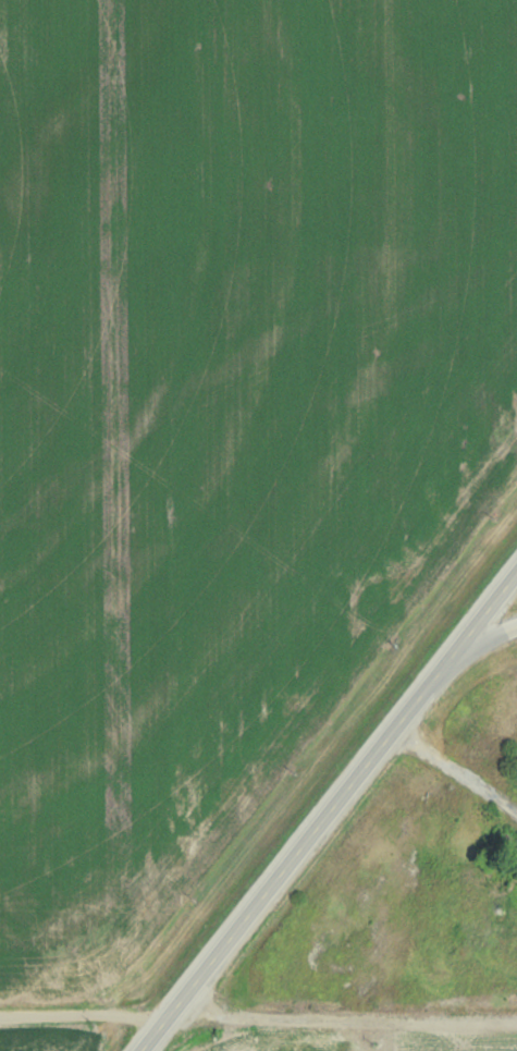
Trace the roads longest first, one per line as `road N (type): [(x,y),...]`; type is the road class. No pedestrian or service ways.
road 1 (primary): [(143,1050),(516,579)]

